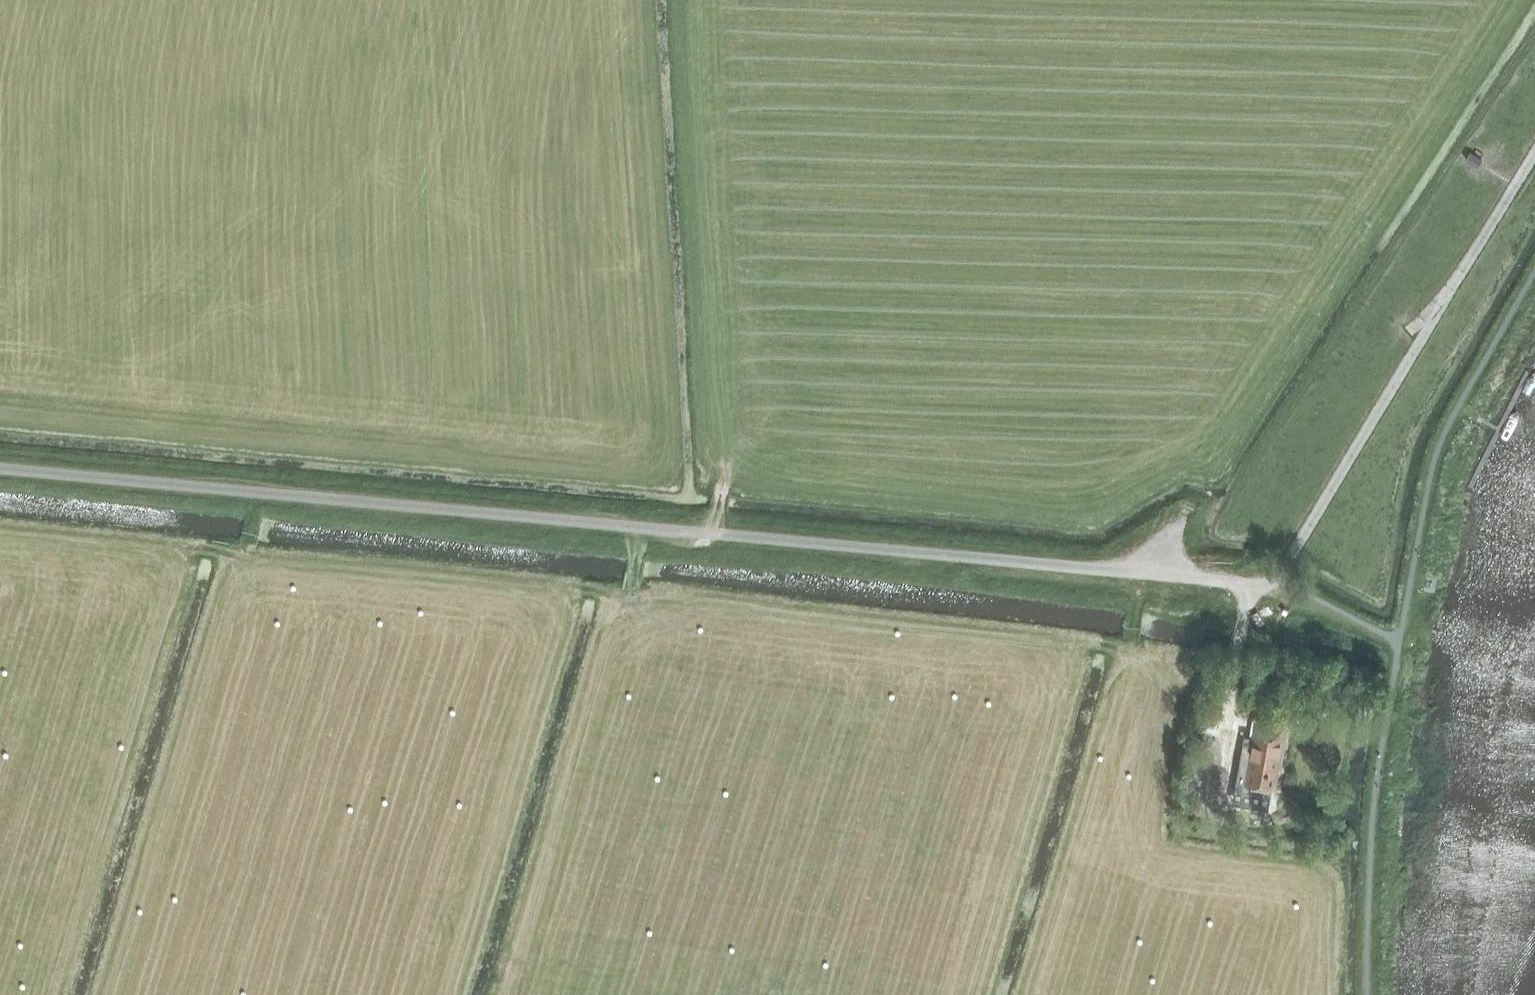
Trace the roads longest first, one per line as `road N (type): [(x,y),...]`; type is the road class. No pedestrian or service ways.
road 1 (unclassified): [(1284,568),(1265,582),(1237,583),(0,469)]

